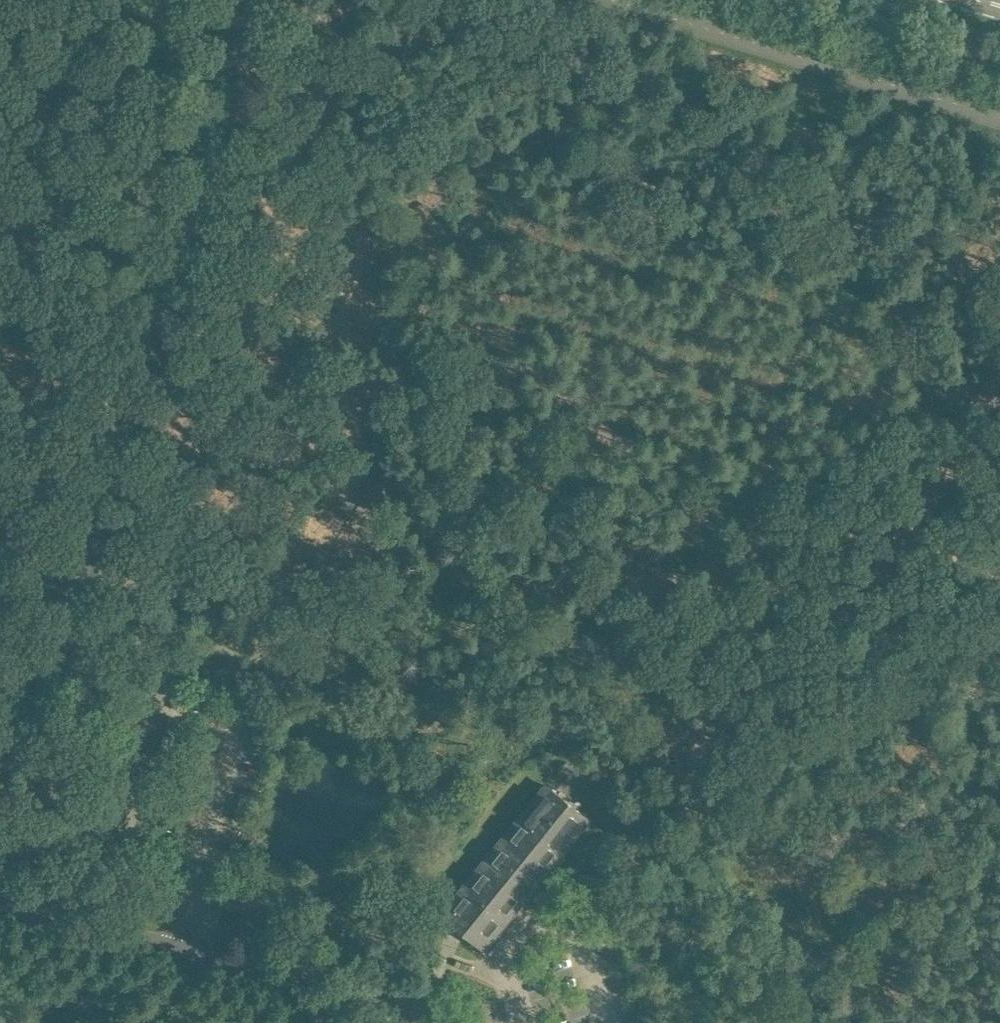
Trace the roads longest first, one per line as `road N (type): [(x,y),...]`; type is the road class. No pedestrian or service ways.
road 1 (unclassified): [(425,1022),(386,997),(181,946),(243,706)]
road 2 (unclassified): [(605,0),(999,118)]

